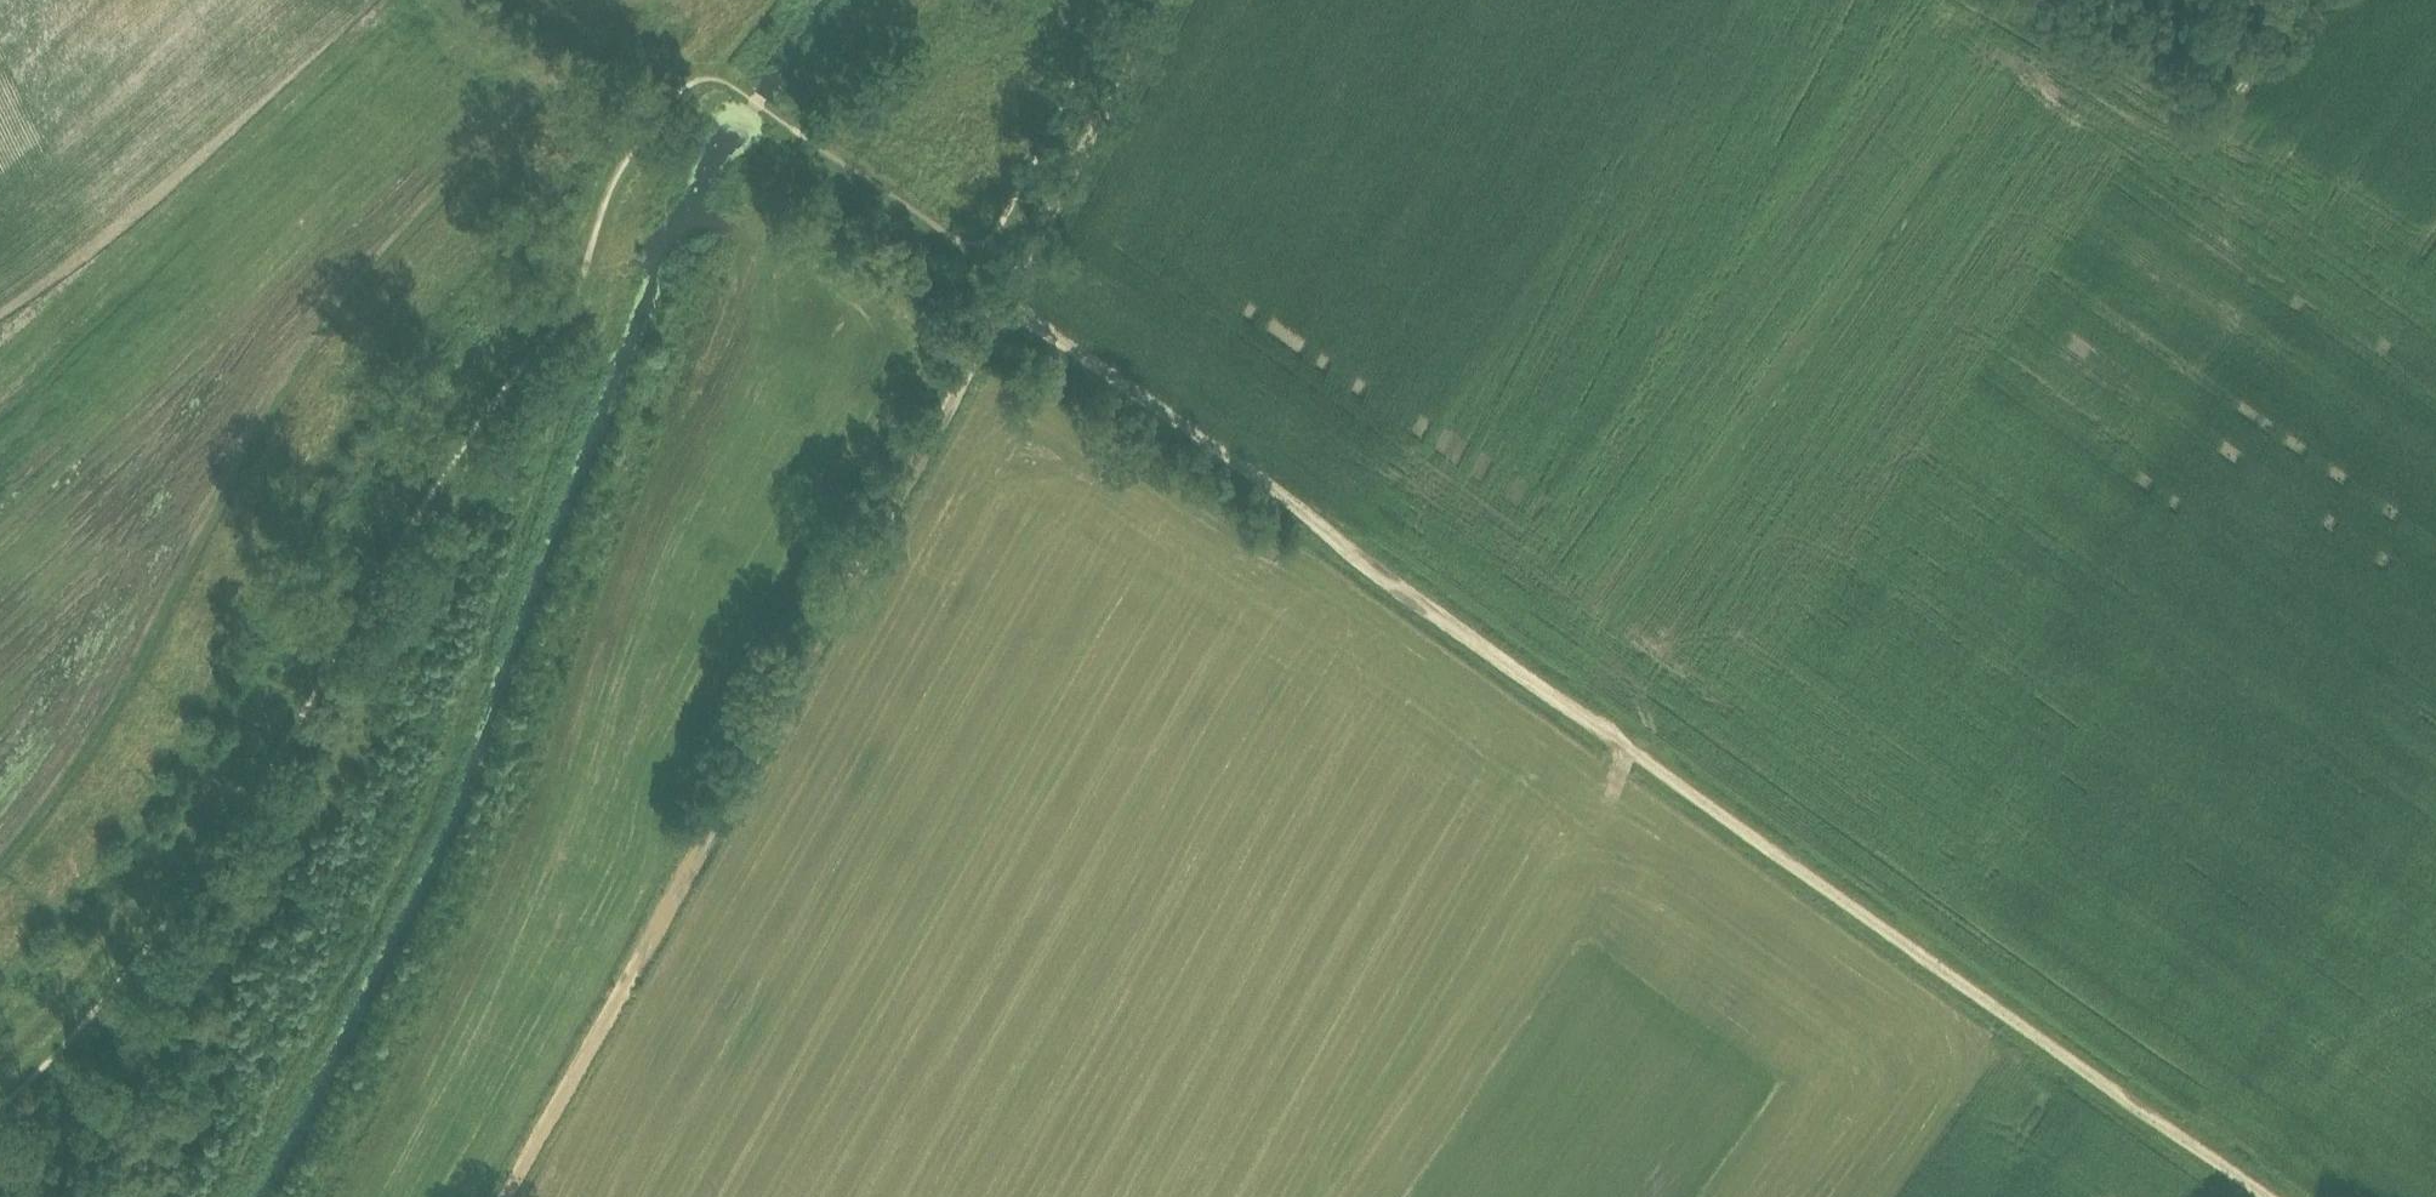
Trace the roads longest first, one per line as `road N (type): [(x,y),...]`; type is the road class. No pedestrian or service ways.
road 1 (track): [(2271,1196),(1006,299)]
road 2 (track): [(510,1196),(1006,299)]
road 3 (track): [(1006,299),(1166,0)]

